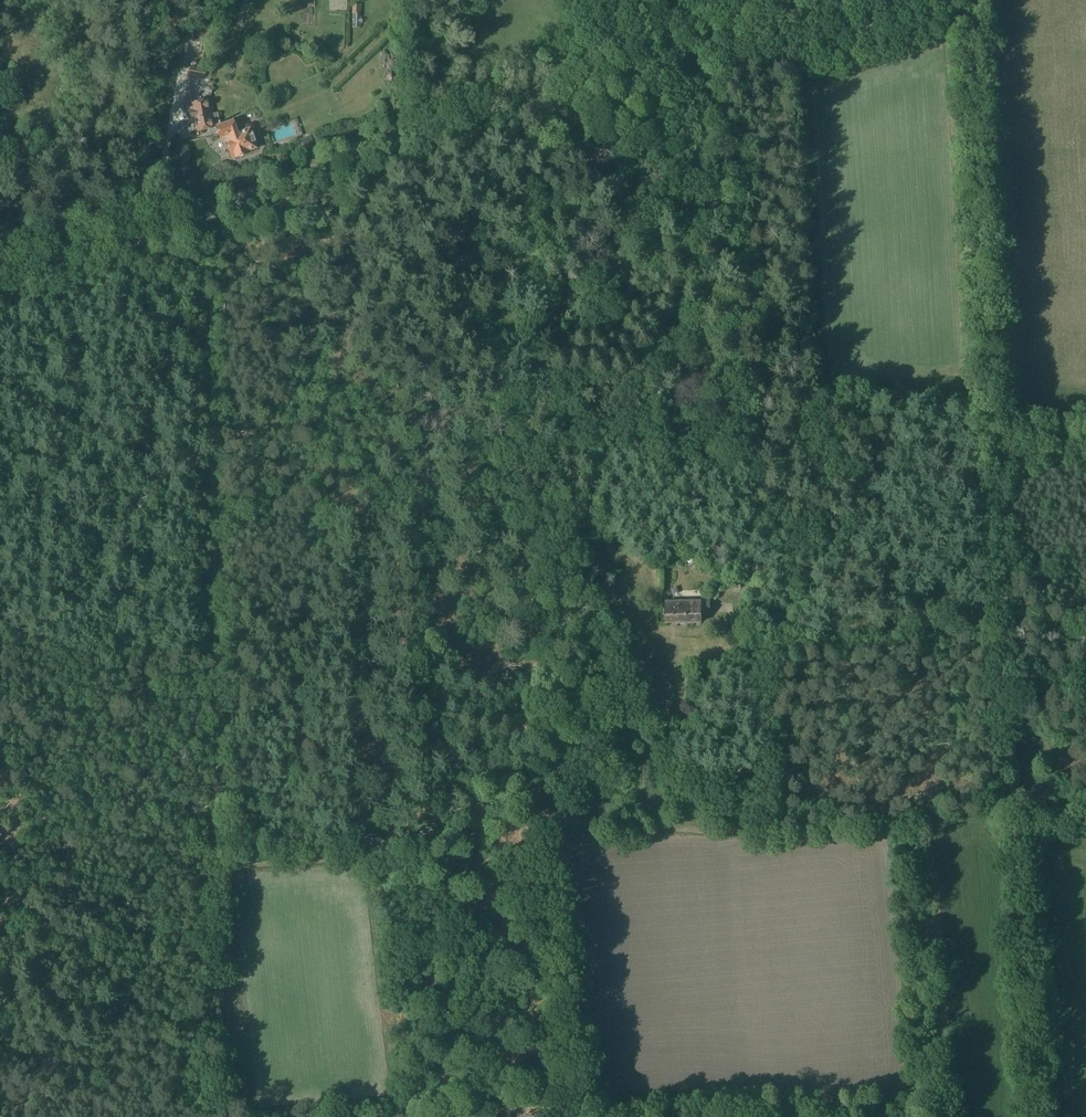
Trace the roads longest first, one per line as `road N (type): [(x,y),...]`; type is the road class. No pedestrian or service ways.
road 1 (tertiary): [(0,292),(417,130),(789,0)]
road 2 (track): [(213,858),(462,861),(502,844),(544,805),(584,792),(627,792),(660,814),(741,827),(1017,803)]
road 3 (track): [(1017,803),(968,0)]
road 4 (track): [(175,235),(201,282),(208,320),(213,858)]
road 5 (track): [(1034,1116),(1017,803)]
road 6 (track): [(213,858),(215,1116)]
road 7 (track): [(198,0),(162,190),(172,226)]

